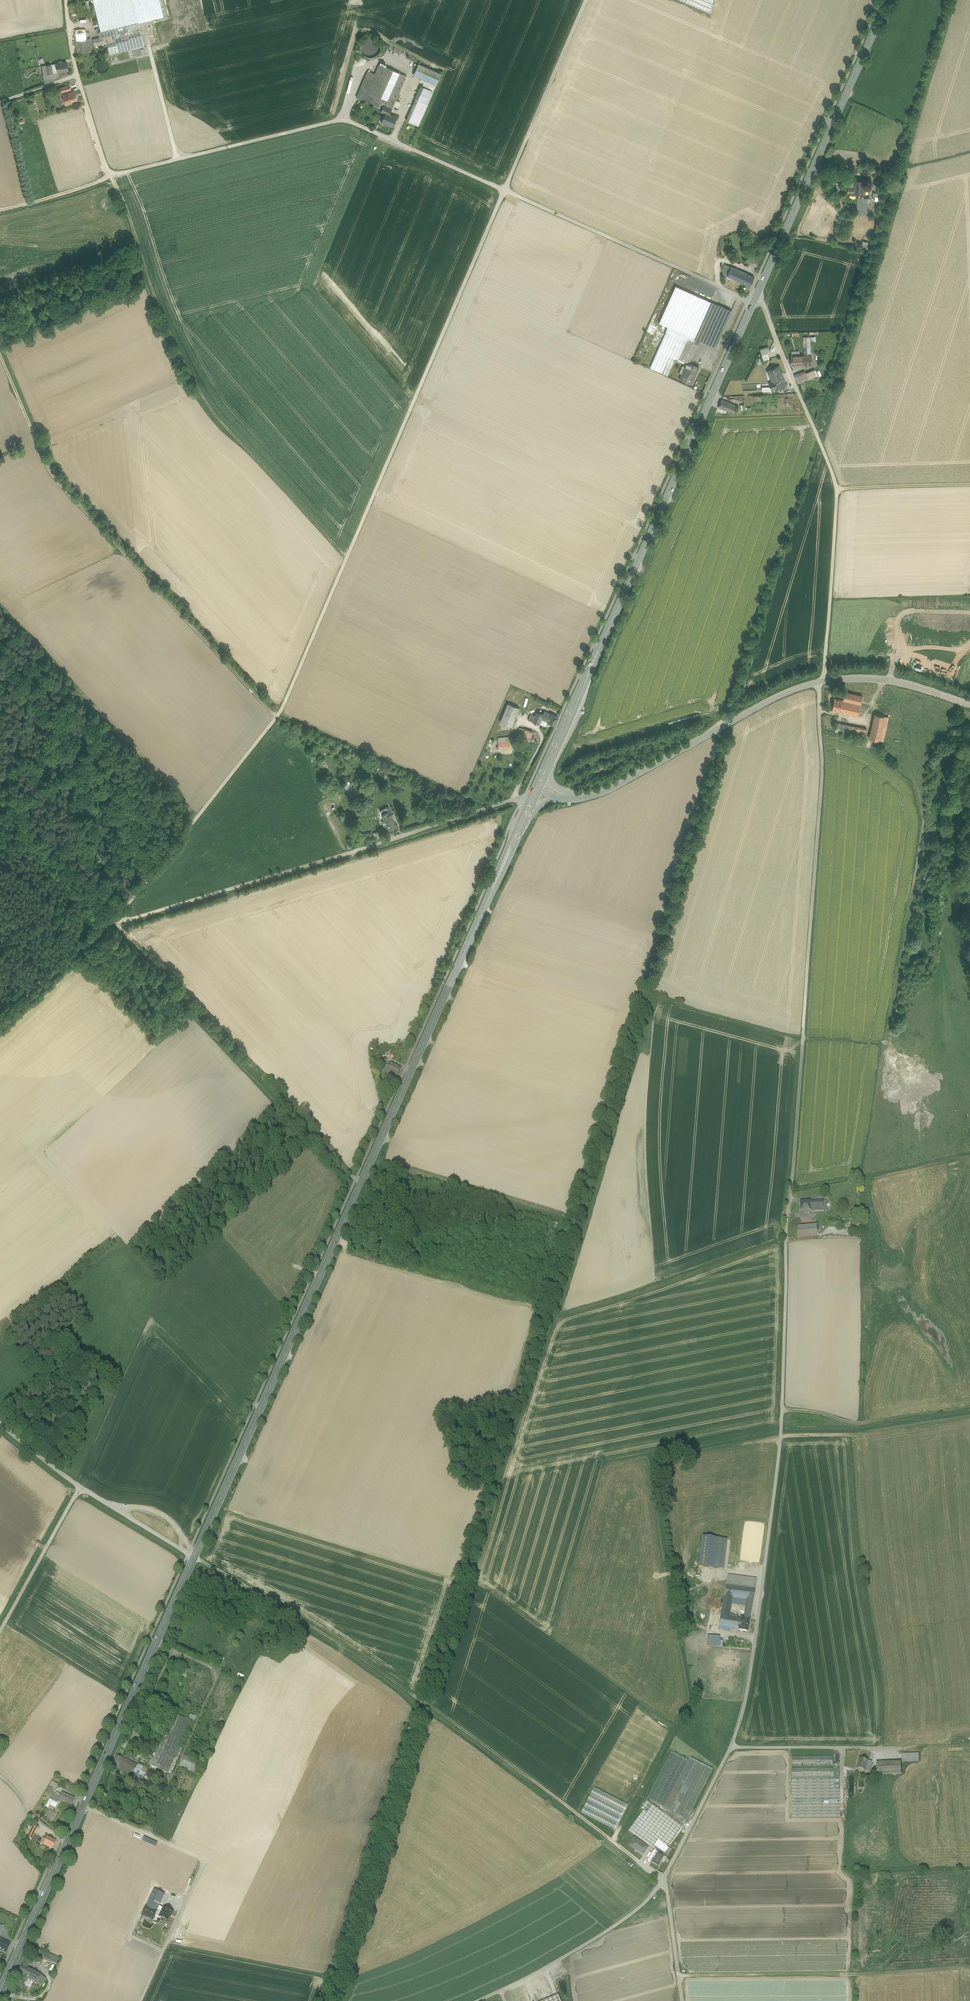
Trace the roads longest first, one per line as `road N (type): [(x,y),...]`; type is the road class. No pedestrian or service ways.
road 1 (primary): [(0,1993),(527,811)]
road 2 (residential): [(823,681),(780,1440),(753,1658),(730,1748)]
road 3 (track): [(586,0),(282,709),(112,919)]
road 4 (track): [(754,302),(346,119),(110,175),(79,79),(66,0)]
road 5 (track): [(347,557),(223,426),(193,382),(110,175),(0,210)]
road 6 (track): [(663,1879),(342,1644),(193,1558)]
road 7 (primary): [(535,792),(754,302)]
road 8 (track): [(0,800),(361,1182)]
road 9 (track): [(0,348),(54,473),(277,717)]
road 10 (track): [(112,919),(535,792)]
road 11 (residential): [(823,681),(837,488),(764,306),(754,302)]
road 12 (primary): [(754,302),(889,0)]
road 13 (track): [(83,1806),(210,1861),(143,2000)]
road 14 (track): [(679,1976),(969,1968)]
road 15 (unclassified): [(562,797),(603,791),(787,692),(823,681)]
road 16 (track): [(0,1424),(79,1487),(193,1558)]
road 17 (residential): [(478,2000),(574,1951),(647,1903),(663,1879)]
road 18 (track): [(967,1405),(863,1424),(782,1413)]
road 19 (track): [(780,1437),(952,1421)]
road 20 (residential): [(730,1748),(901,1748)]
road 21 (track): [(218,1682),(148,1834)]
road 22 (unclassified): [(80,1487),(0,1631)]
road 23 (track): [(112,919),(0,1024)]
road 24 (unclassified): [(823,681),(889,680),(969,704)]
road 25 (residential): [(730,1748),(663,1879)]
road 26 (track): [(969,484),(837,488)]
road 27 (residential): [(663,1879),(683,2000)]

